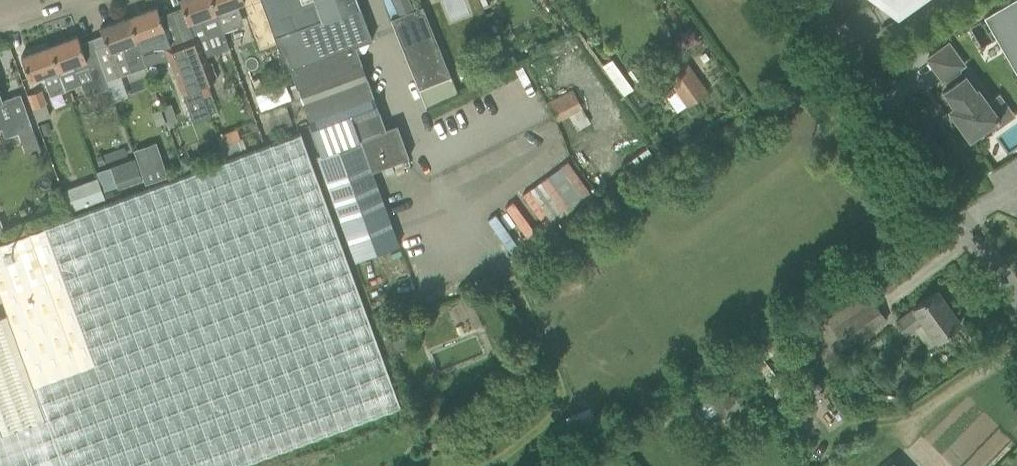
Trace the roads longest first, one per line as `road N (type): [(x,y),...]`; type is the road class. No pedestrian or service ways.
road 1 (unclassified): [(1016,300),(800,0)]

